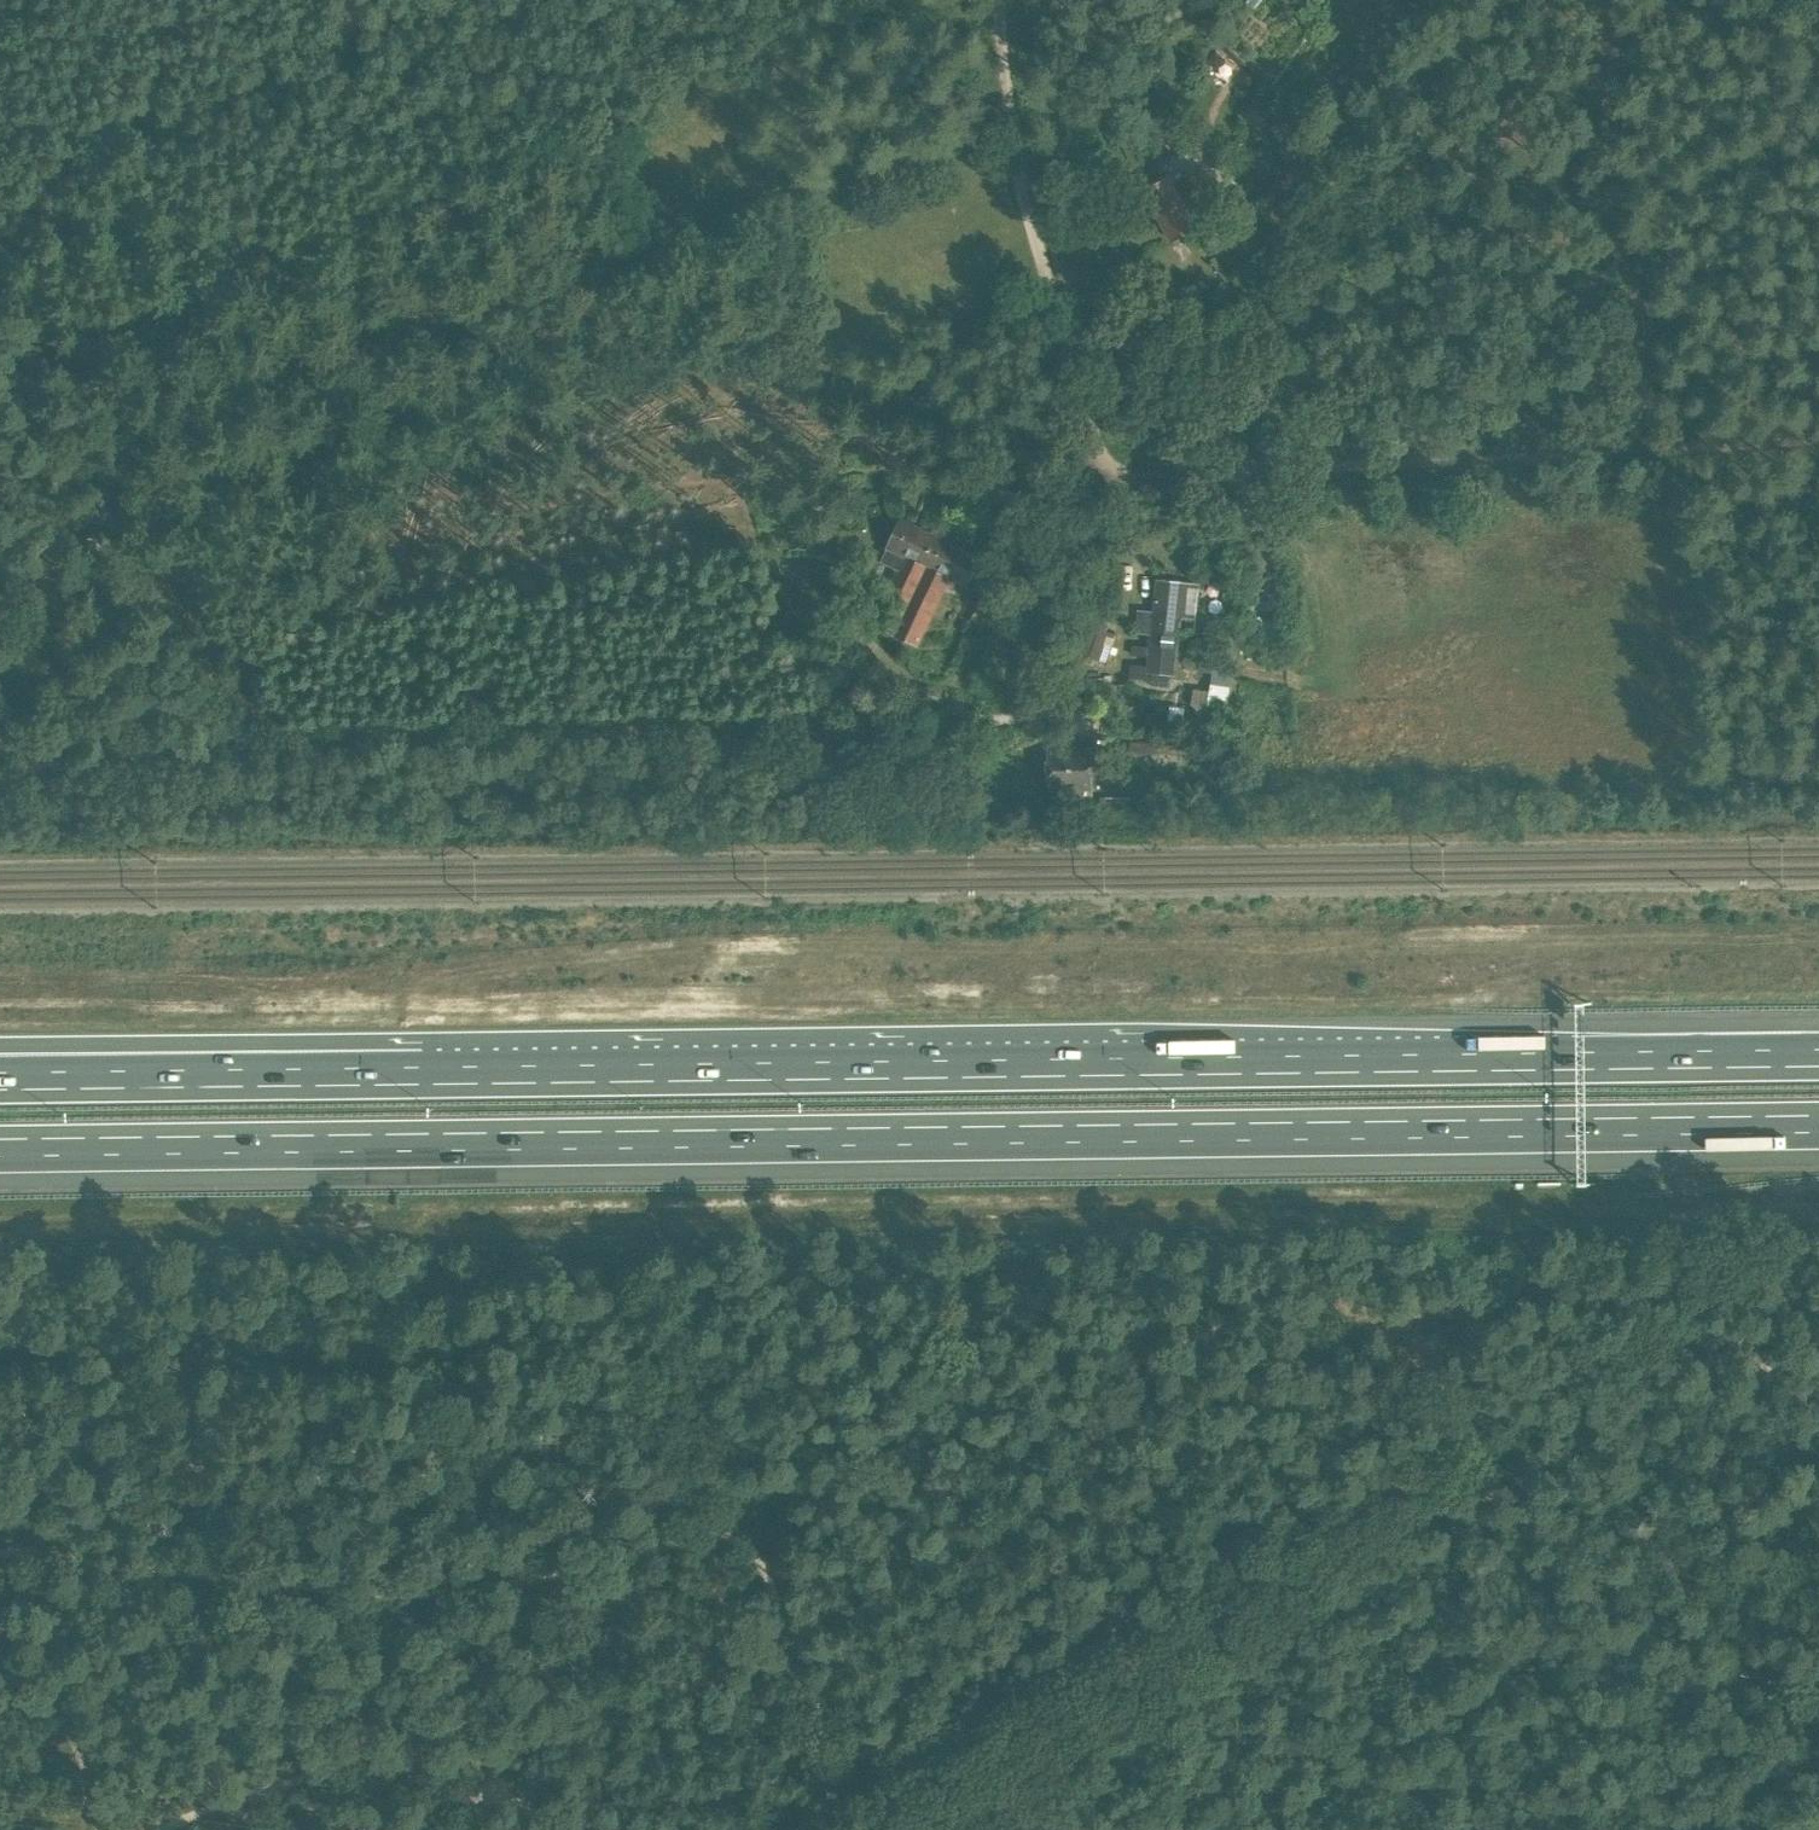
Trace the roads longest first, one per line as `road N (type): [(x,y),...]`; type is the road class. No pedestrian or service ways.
road 1 (motorway): [(0,1145),(1818,1123)]
road 2 (motorway): [(1818,1056),(426,1074)]
road 3 (track): [(1003,0),(1036,235),(1083,415),(1098,460),(1111,472),(1125,480),(1227,477),(1687,447)]
road 4 (track): [(998,605),(950,693),(900,714),(662,736),(0,754)]
road 5 (track): [(1648,454),(1643,330),(1615,206),(1611,138),(1624,0)]
road 6 (track): [(1818,775),(1703,777),(1691,751),(1687,447)]
road 7 (motorway): [(426,1074),(0,1055)]
road 8 (motorway): [(426,1074),(0,1079)]
road 9 (track): [(1073,459),(998,605),(1035,688)]

